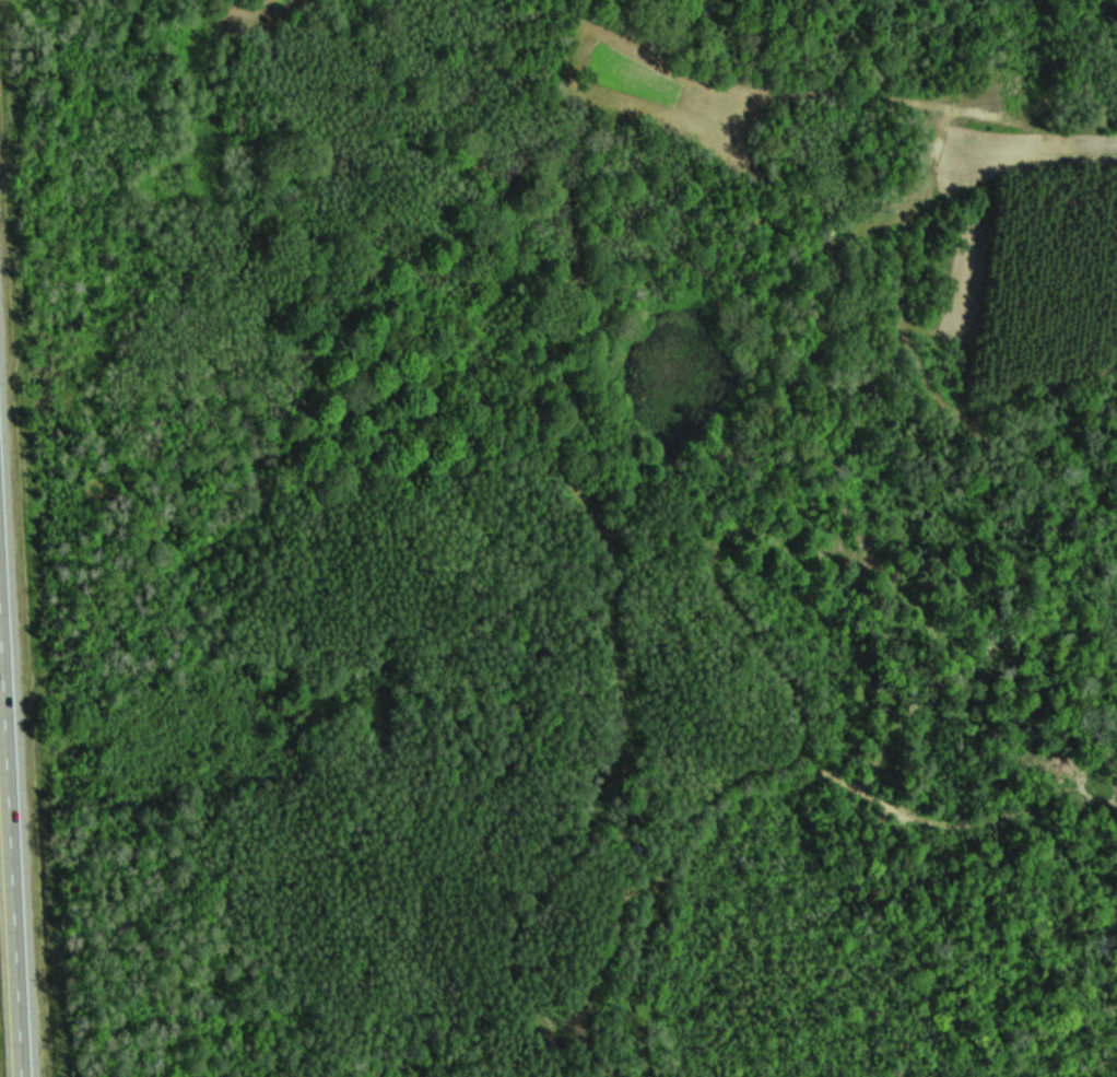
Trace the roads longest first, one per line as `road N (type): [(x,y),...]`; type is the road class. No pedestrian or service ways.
road 1 (motorway): [(20,1076),(0,646)]

